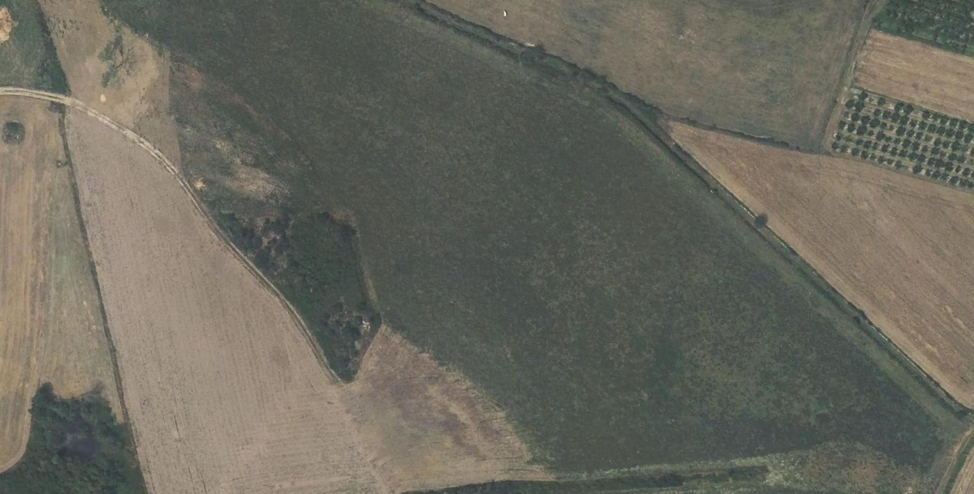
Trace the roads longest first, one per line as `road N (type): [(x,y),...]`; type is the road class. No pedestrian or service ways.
road 1 (track): [(0,93),(72,101),(178,169),(215,227),(301,312),(388,470)]

